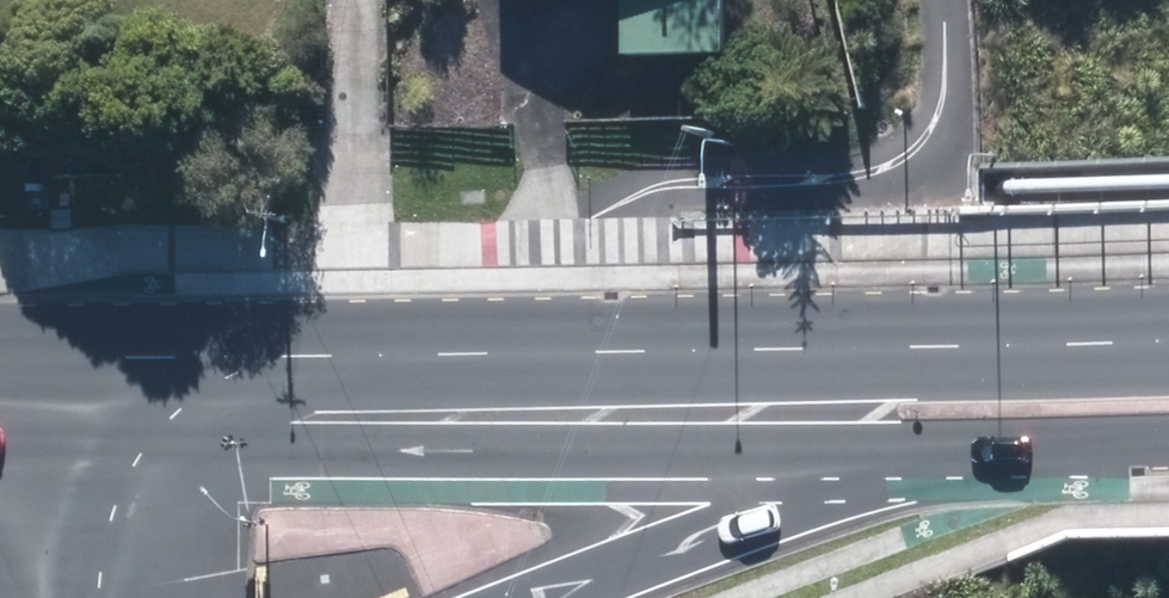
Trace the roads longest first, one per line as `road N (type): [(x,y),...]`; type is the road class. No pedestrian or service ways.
road 1 (secondary): [(131,375),(270,343),(1168,329)]
road 2 (secondary): [(867,436),(319,434),(131,375)]
road 3 (secondary): [(867,436),(776,491),(515,597)]
road 4 (secondary): [(1168,431),(867,436)]
road 5 (secondary): [(137,597),(131,375)]
road 6 (secondary): [(131,375),(0,375)]

